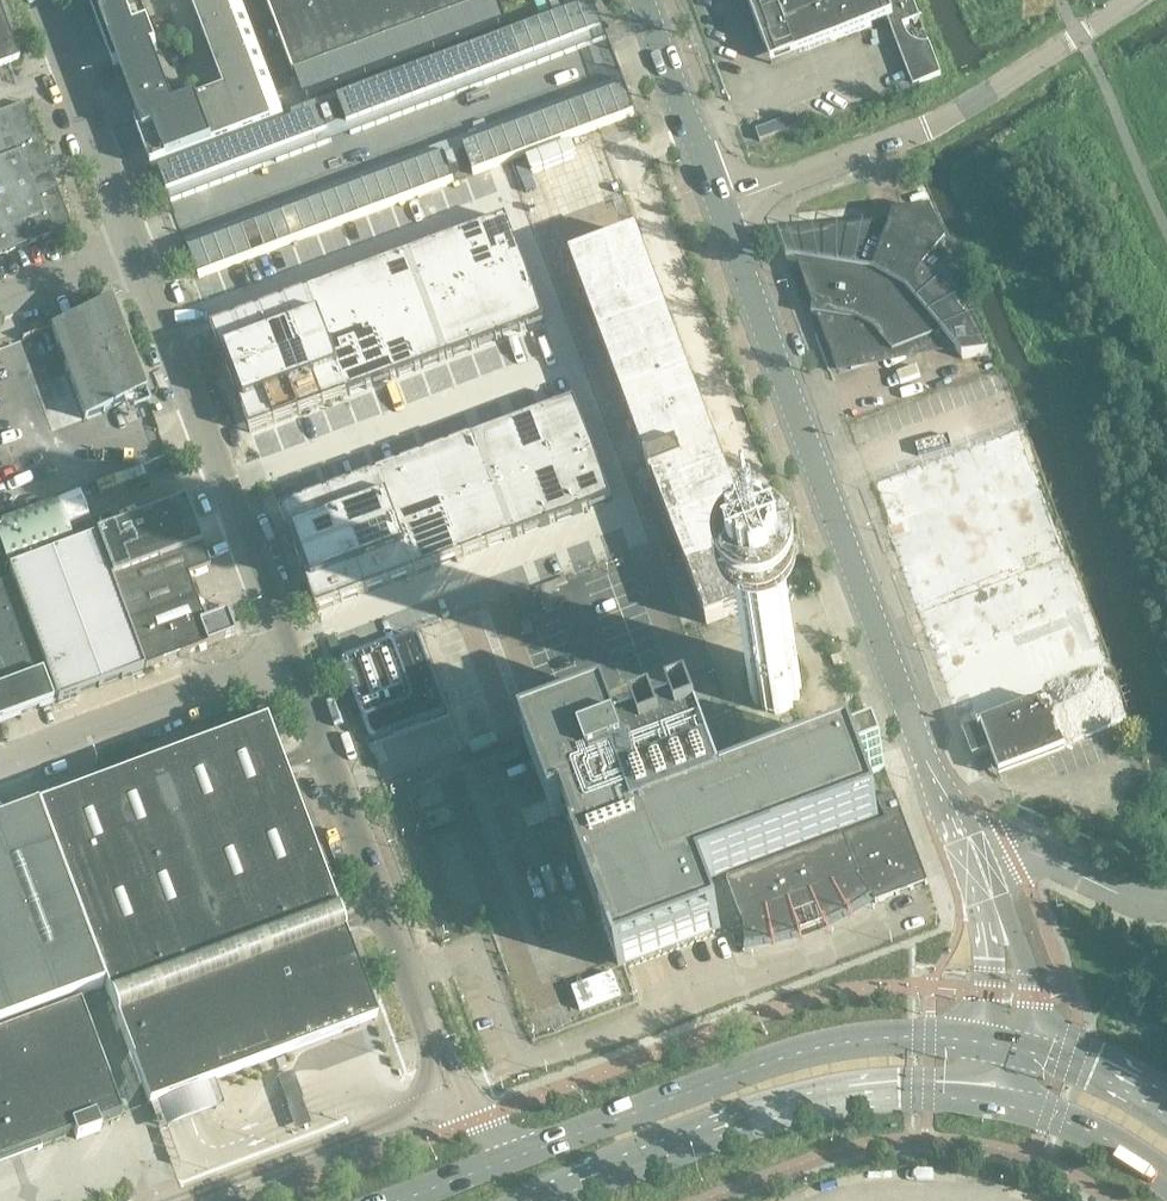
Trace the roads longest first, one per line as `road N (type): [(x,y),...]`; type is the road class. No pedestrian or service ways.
road 1 (tertiary): [(724,203),(905,700),(981,866)]
road 2 (primary): [(1015,1046),(930,1035),(820,1047),(516,1154)]
road 3 (primary): [(541,1200),(821,1105),(896,1095),(1011,1104)]
road 4 (tertiary): [(724,203),(926,129),(1128,0)]
road 5 (unclassified): [(289,659),(133,248)]
road 6 (unclassified): [(433,1035),(289,659)]
road 7 (unclassified): [(0,767),(289,659)]
road 8 (unclassified): [(435,1109),(177,1200)]
road 9 (unclassified): [(133,248),(40,0)]
road 10 (unclassified): [(724,203),(645,0)]
road 11 (unclassified): [(981,866),(1011,850),(1034,850),(1149,908),(1166,907)]
road 12 (tertiary): [(1015,1046),(1014,992),(981,866)]
road 13 (primary): [(1011,1104),(1090,1130),(1166,1178)]
road 14 (primary): [(1166,1113),(1093,1070),(1015,1046)]
road 15 (unclassified): [(0,299),(133,248)]
road 16 (primary): [(516,1154),(393,1200)]

